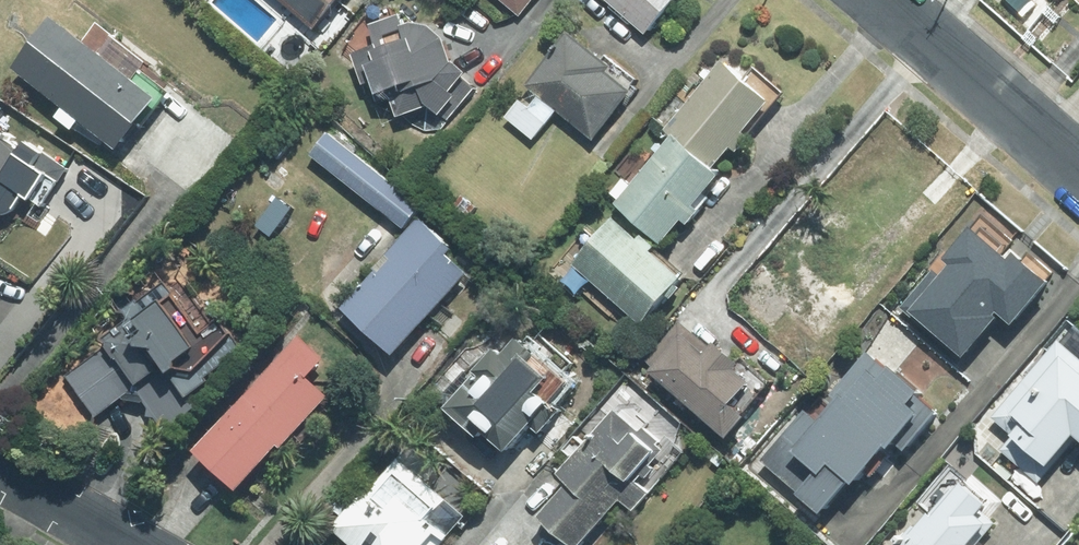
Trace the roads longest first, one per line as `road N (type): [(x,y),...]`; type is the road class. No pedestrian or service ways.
road 1 (residential): [(884,0),(1078,169)]
road 2 (residential): [(0,471),(129,544)]

